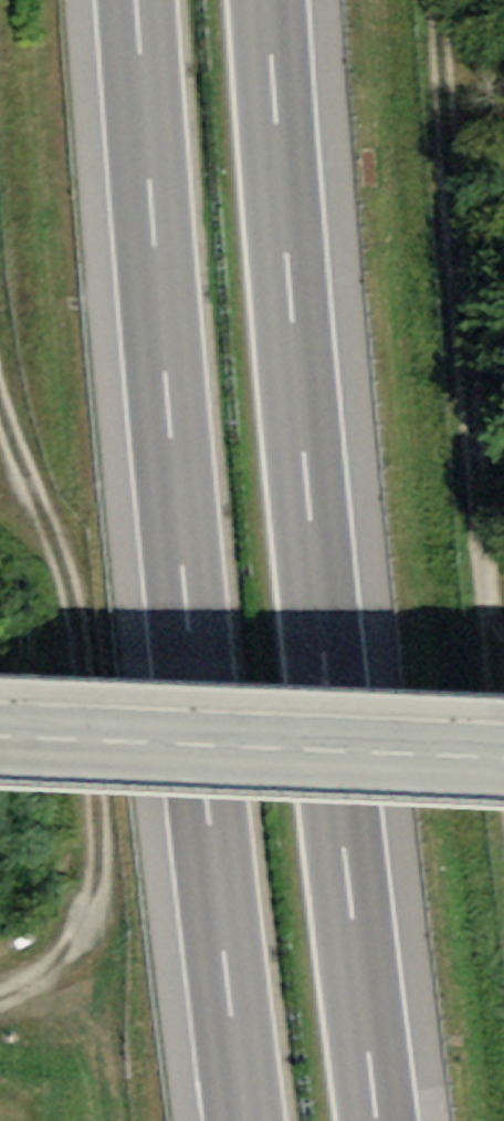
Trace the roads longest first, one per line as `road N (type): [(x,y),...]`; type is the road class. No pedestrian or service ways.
road 1 (motorway): [(136,0),(181,567),(252,1120)]
road 2 (motorway): [(386,1120),(319,578),(275,0)]
road 3 (track): [(442,0),(458,290),(503,728)]
road 4 (track): [(0,1015),(82,961),(122,869),(85,637),(13,451),(0,382)]
road 5 (tertiary): [(0,733),(503,757)]

